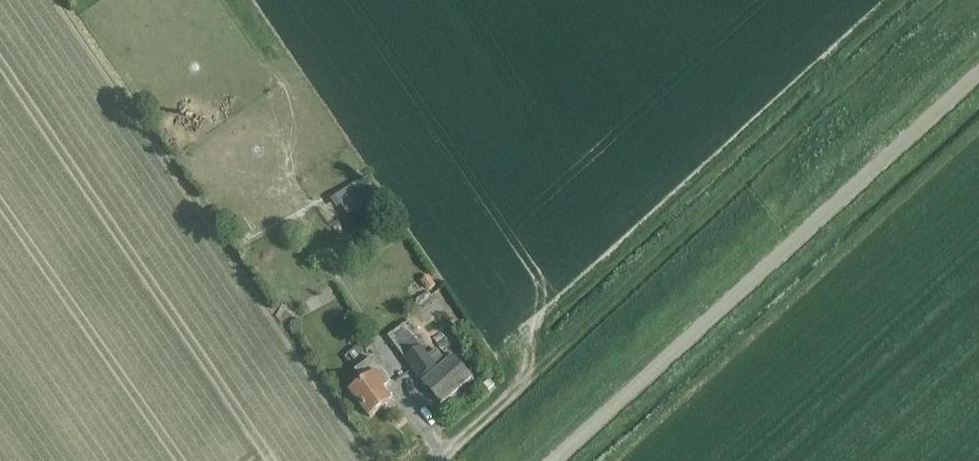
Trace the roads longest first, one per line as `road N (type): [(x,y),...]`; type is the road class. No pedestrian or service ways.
road 1 (track): [(437,460),(935,0)]
road 2 (unclassified): [(547,460),(978,68)]

